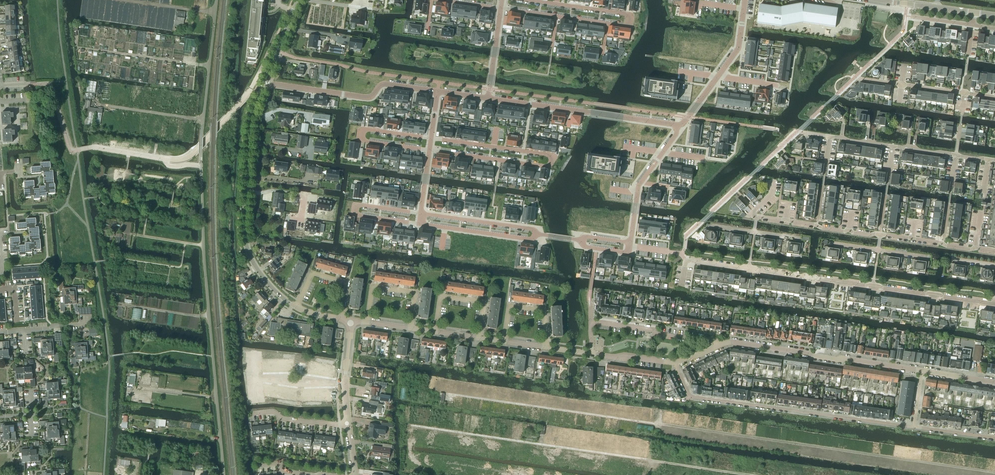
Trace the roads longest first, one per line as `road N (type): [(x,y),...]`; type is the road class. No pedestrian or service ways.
road 1 (residential): [(994,302),(695,260),(687,261),(682,286)]
road 2 (residential): [(675,364),(691,398),(914,429)]
road 3 (residential): [(430,151),(547,166),(549,155),(432,138)]
road 4 (tertiary): [(296,307),(263,277),(248,246),(252,121),(264,82)]
road 5 (residential): [(922,371),(722,344)]
road 6 (residential): [(264,82),(365,98),(385,84),(438,92)]
road 7 (residential): [(432,138),(362,127),(360,140),(430,151)]
road 8 (residential): [(607,24),(632,28),(634,15),(522,0)]
road 9 (residential): [(421,213),(356,203),(354,215),(419,224)]
road 10 (residential): [(591,322),(722,344)]
road 11 (residential): [(880,234),(756,216)]
road 12 (residential): [(419,224),(539,234)]
road 13 (residential): [(539,234),(421,213)]

